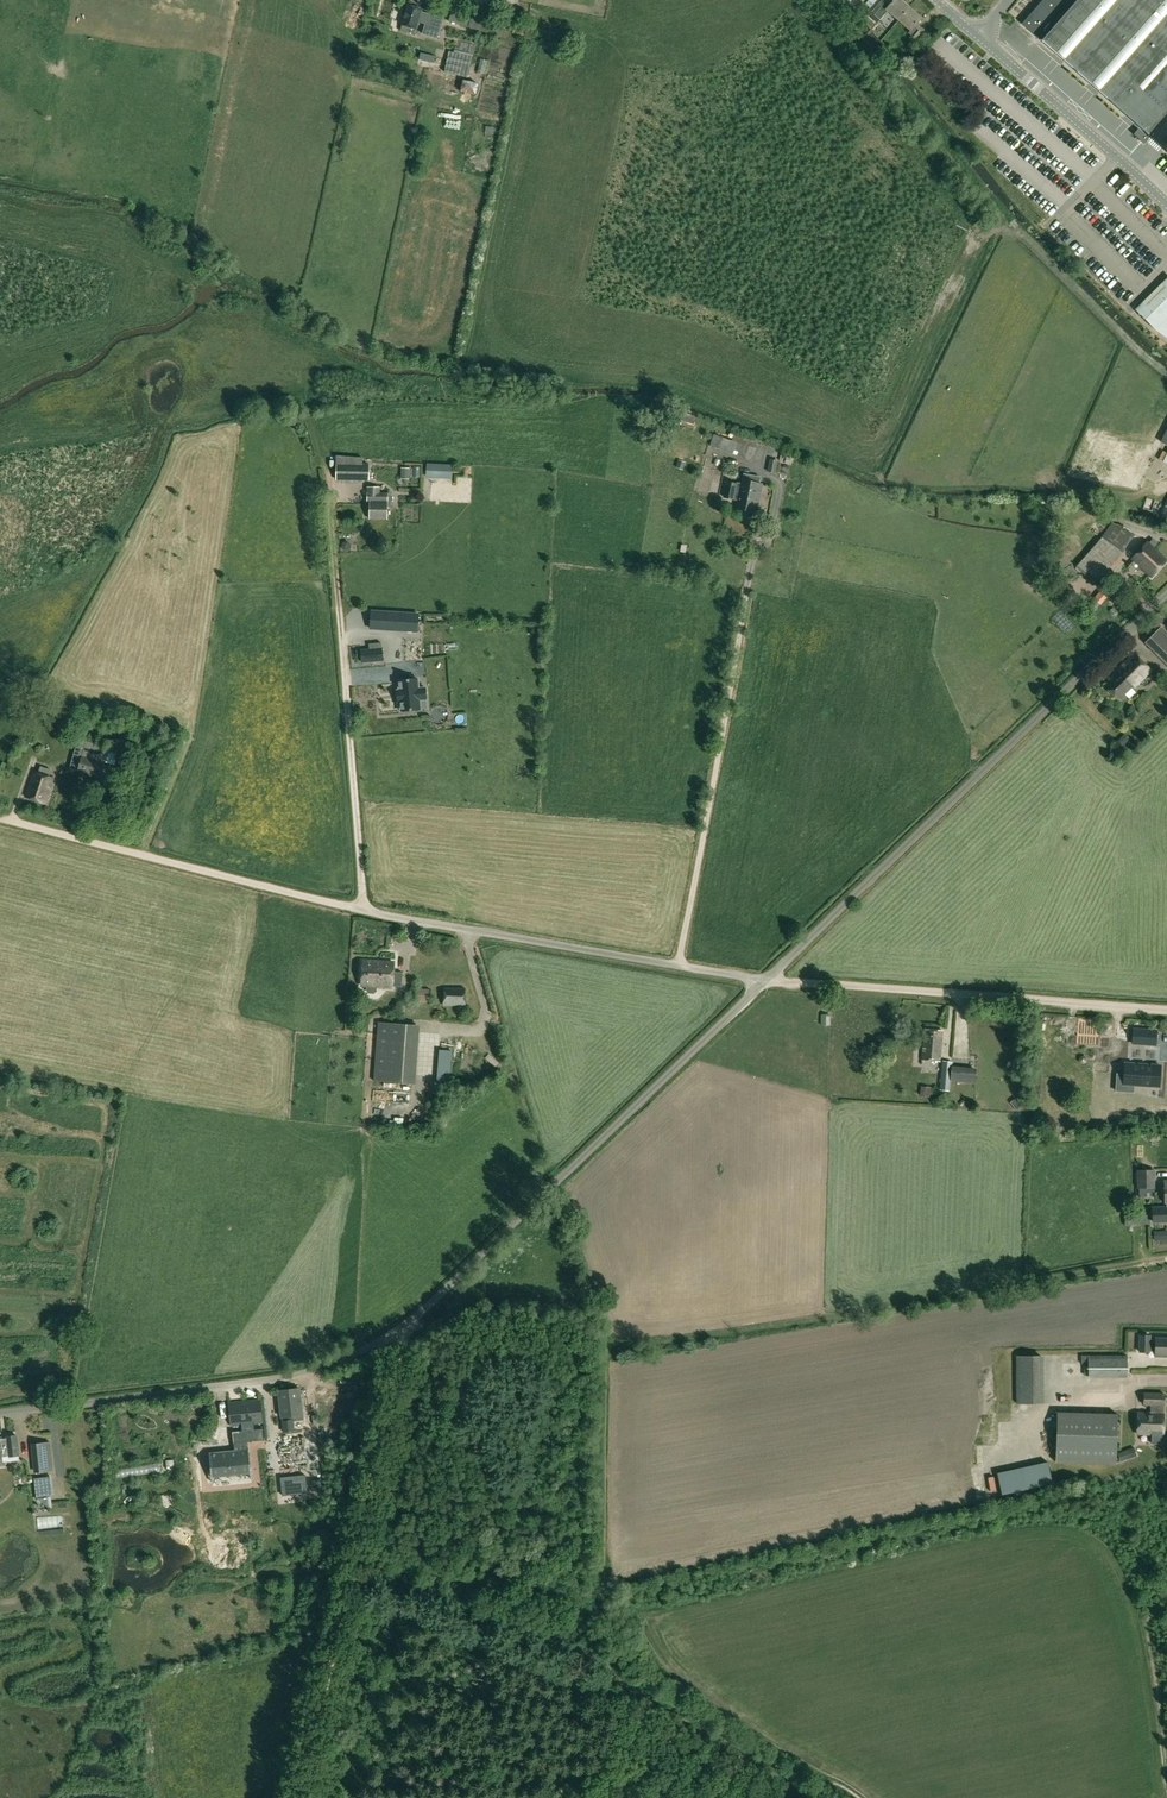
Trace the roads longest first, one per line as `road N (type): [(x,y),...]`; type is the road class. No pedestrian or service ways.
road 1 (unclassified): [(764,981),(405,1325),(283,1378),(0,1414)]
road 2 (track): [(0,819),(363,910),(311,414)]
road 3 (track): [(605,1340),(663,1342),(1166,1257)]
road 4 (unclassified): [(764,981),(1166,594)]
road 5 (track): [(405,1325),(300,1797)]
road 6 (unclassified): [(678,965),(756,546)]
road 7 (unclassified): [(1166,1012),(764,981)]
road 8 (unclassified): [(678,965),(363,910)]
road 9 (track): [(1166,1783),(1142,1621),(1119,1565),(1083,1532)]
road 10 (unclassified): [(1166,206),(978,36)]
road 11 (track): [(405,1325),(515,1309),(590,1328),(605,1340)]

